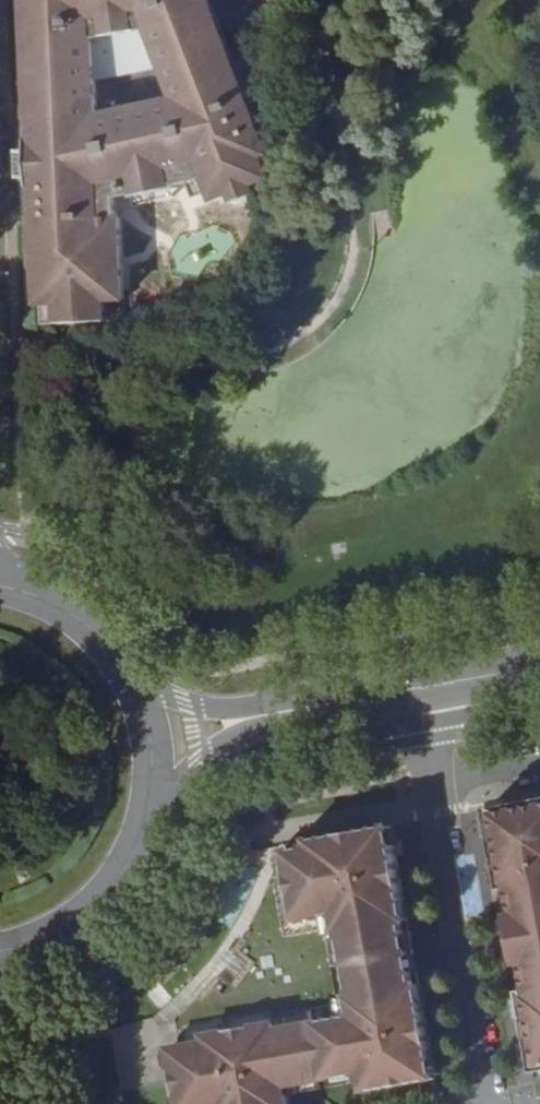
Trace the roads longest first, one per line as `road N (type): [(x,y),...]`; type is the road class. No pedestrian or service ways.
road 1 (residential): [(431,784),(487,1103)]
road 2 (secondary): [(25,950),(94,910),(130,864),(151,809)]
road 3 (secondary): [(290,712),(197,706),(113,652)]
road 4 (secondary): [(151,809),(197,767),(290,712)]
road 5 (secondary): [(151,809),(154,754),(141,700),(113,652)]
road 6 (secondary): [(414,691),(539,668)]
road 7 (secondary): [(290,712),(414,691)]

